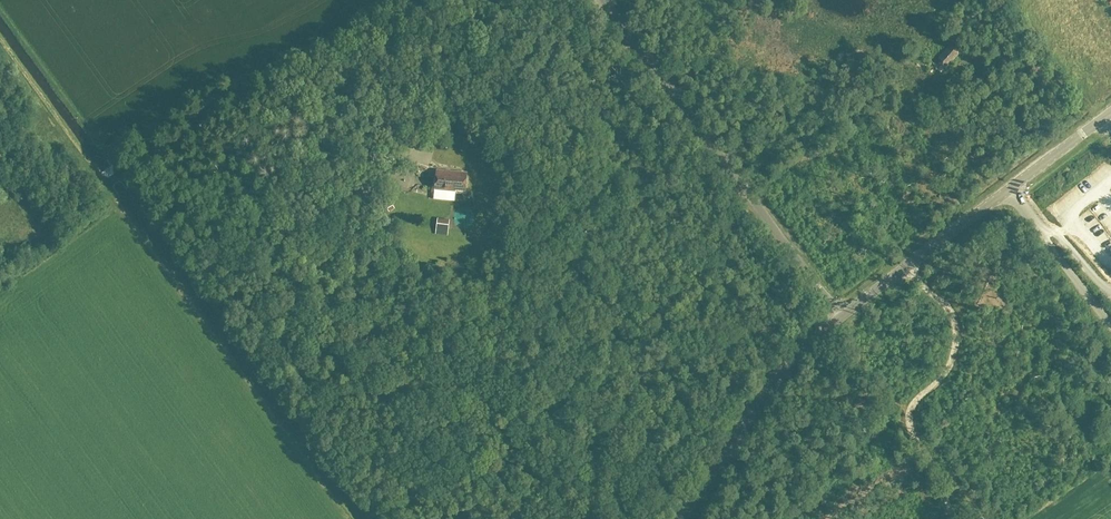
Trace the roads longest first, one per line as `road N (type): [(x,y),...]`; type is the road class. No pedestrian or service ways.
road 1 (unclassified): [(840,317),(597,0)]
road 2 (unclassified): [(840,317),(1110,112)]
road 3 (track): [(913,261),(928,286),(957,304),(963,323),(958,362),(897,414),(935,466),(959,518)]
road 4 (unclassified): [(680,518),(799,353),(840,317)]

